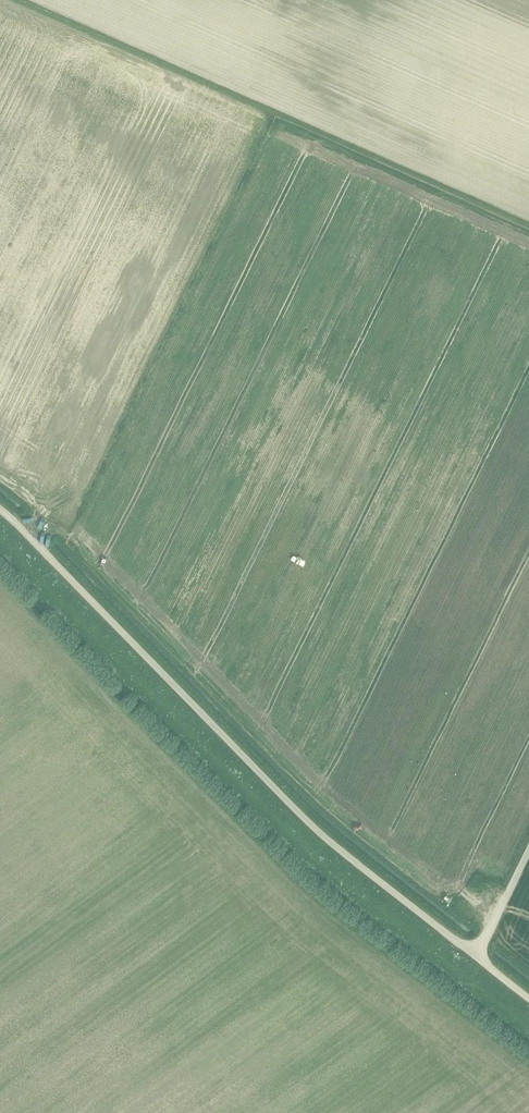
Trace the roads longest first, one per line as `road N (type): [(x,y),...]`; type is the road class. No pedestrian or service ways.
road 1 (unclassified): [(476,957),(328,841),(0,509)]

